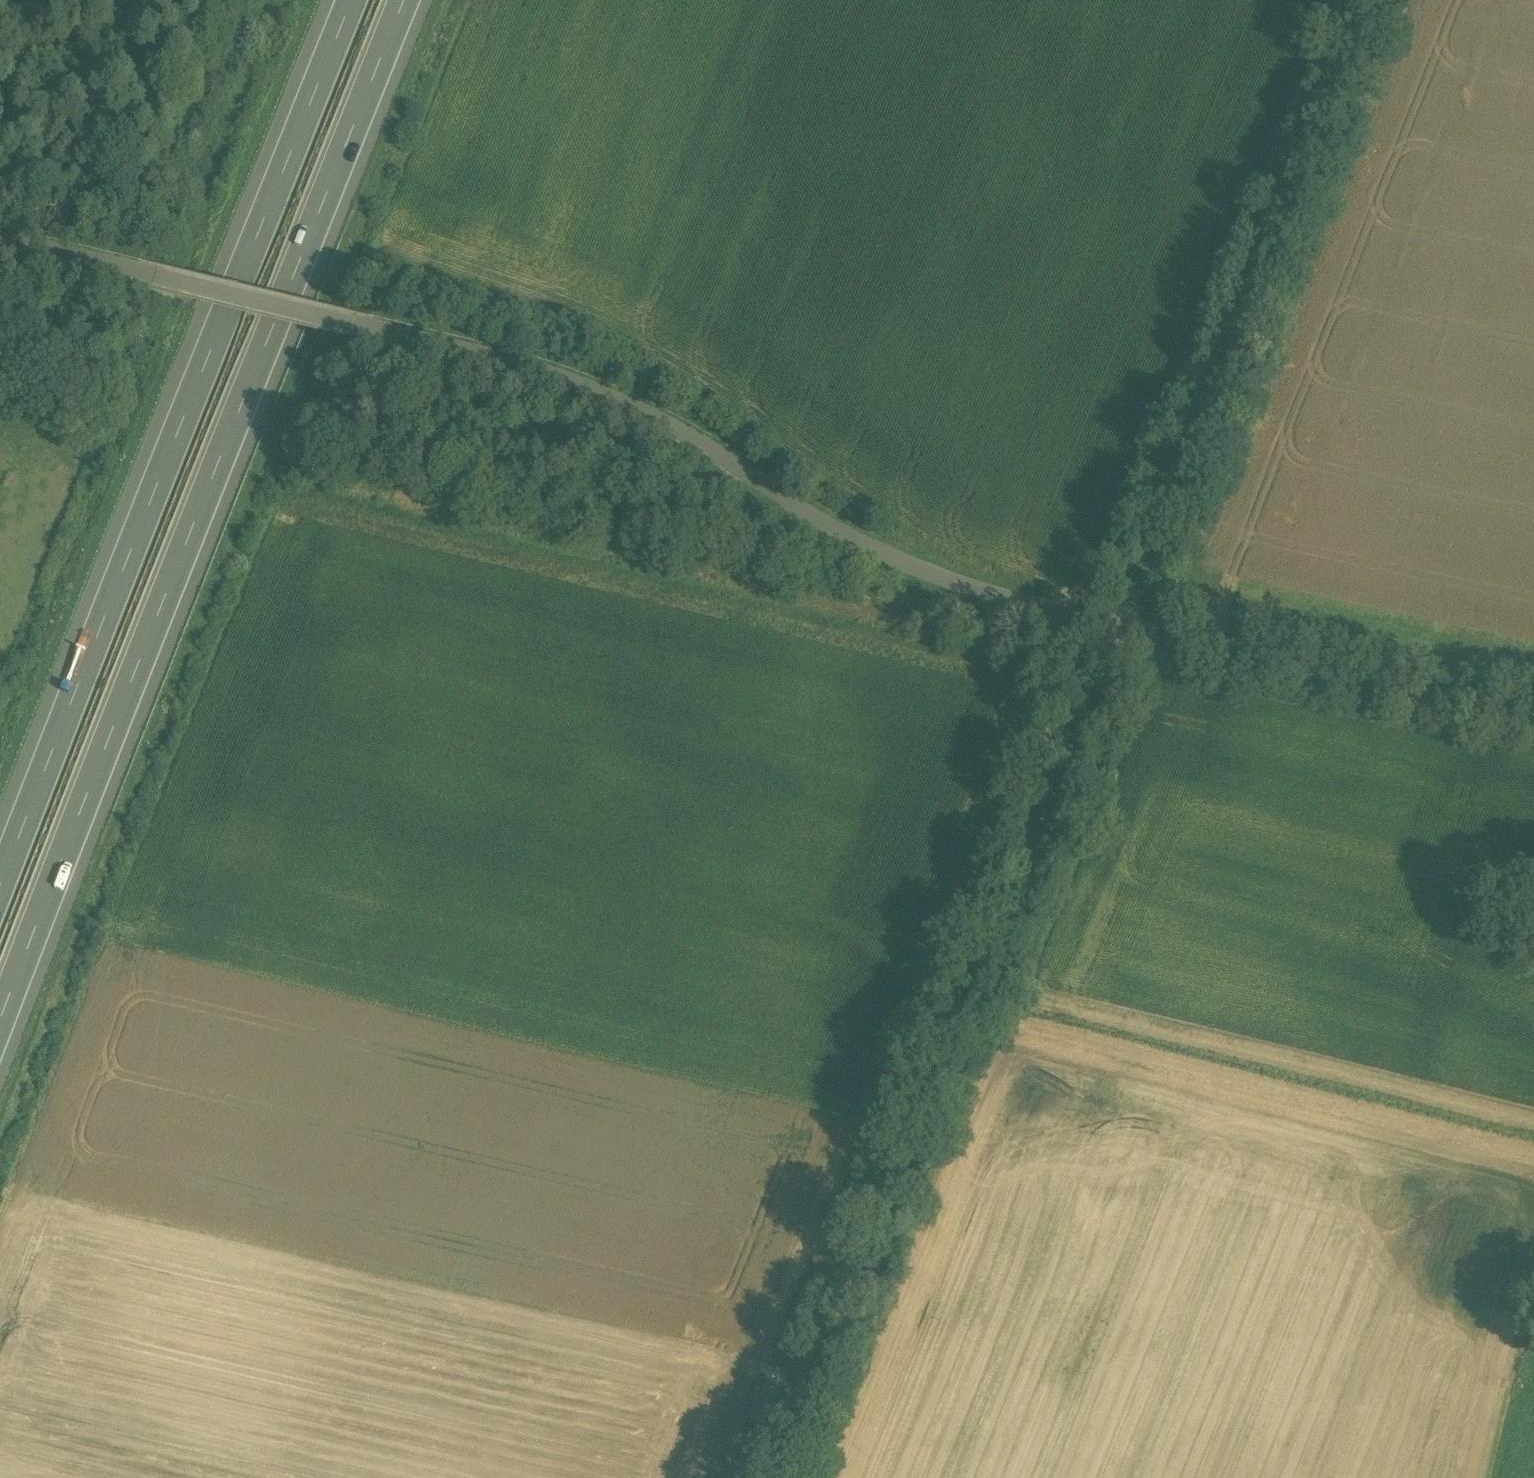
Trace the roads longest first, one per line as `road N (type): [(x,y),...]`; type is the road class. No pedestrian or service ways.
road 1 (unclassified): [(0,244),(556,379),(726,455),(822,528),(1126,631)]
road 2 (motorway): [(0,1058),(410,0)]
road 3 (motorway): [(337,0),(0,869)]
road 4 (unclassified): [(1126,631),(856,1284),(786,1477)]
road 5 (track): [(1126,631),(1366,0)]
road 6 (unclassified): [(1533,718),(1126,631)]

